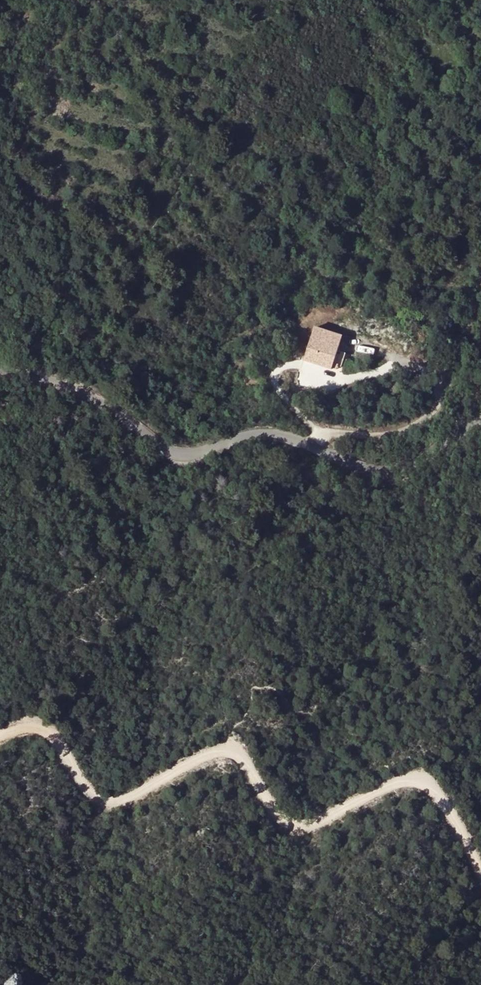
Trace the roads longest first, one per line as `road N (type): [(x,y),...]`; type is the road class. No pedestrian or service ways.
road 1 (track): [(480,871),(433,789),(422,784),(299,826),(281,823),(233,755),(213,755),(105,803),(89,795),(49,734),(0,736)]
road 2 (residential): [(0,368),(96,403),(166,452),(187,457),(253,434),(274,436),(369,472),(400,473),(480,422)]

